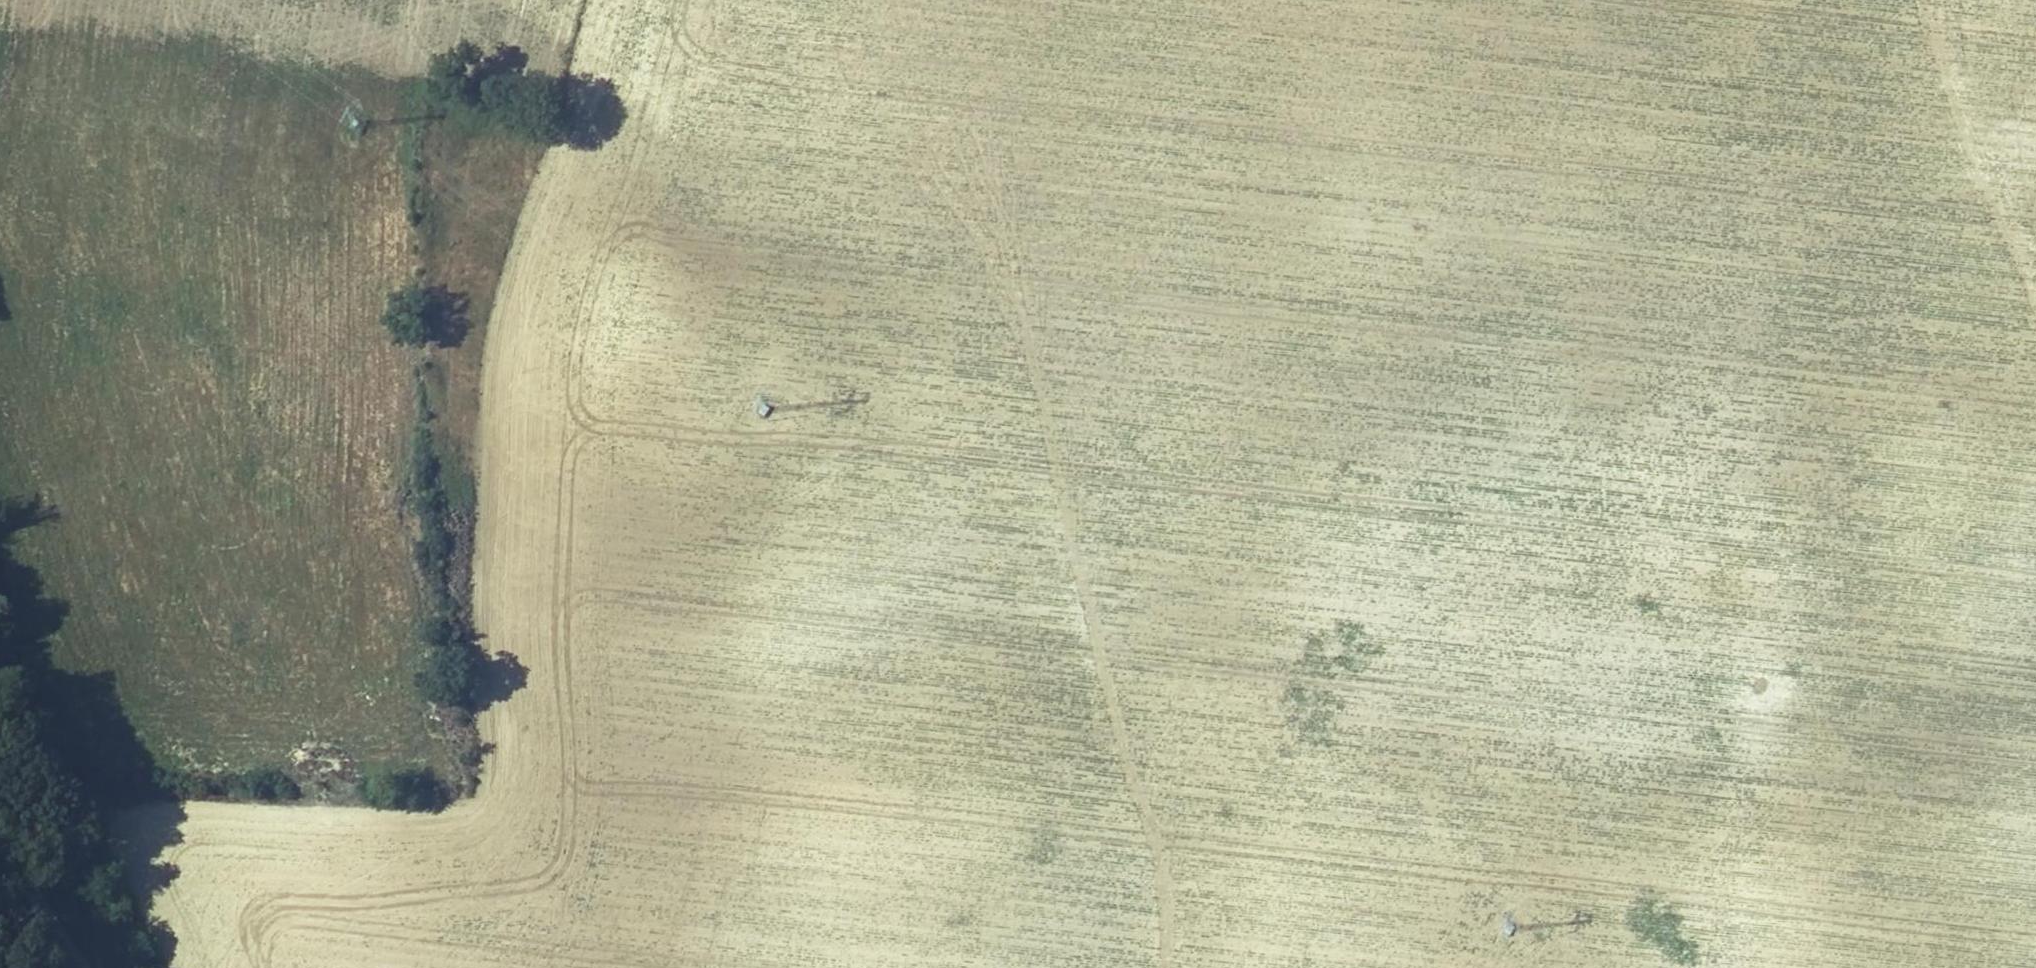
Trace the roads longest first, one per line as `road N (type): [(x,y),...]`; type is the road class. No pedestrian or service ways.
road 1 (tertiary): [(90,967),(0,794)]

